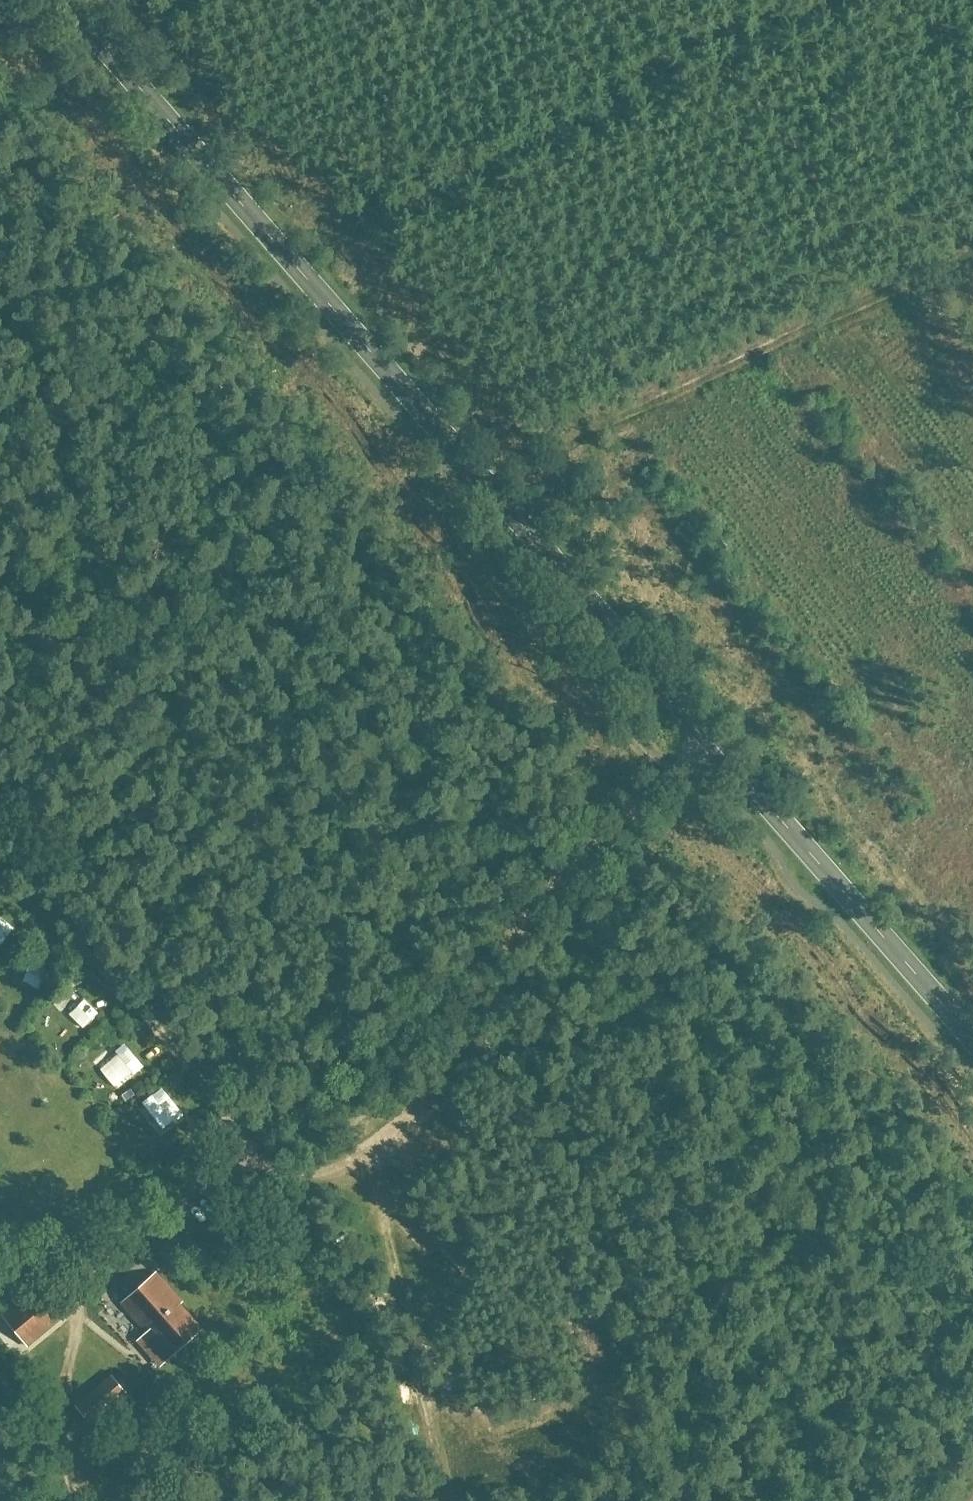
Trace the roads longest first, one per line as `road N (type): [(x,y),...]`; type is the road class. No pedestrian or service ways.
road 1 (secondary): [(972,1059),(38,0)]
road 2 (track): [(696,745),(526,898),(516,985),(471,1037),(312,1170),(248,1161),(182,1055),(0,876)]
road 3 (track): [(466,484),(572,419),(972,246)]
road 4 (track): [(72,1500),(59,1387),(90,1303),(248,1161)]
road 5 (track): [(455,1500),(419,1362),(441,1288)]
road 6 (track): [(441,1288),(355,1134)]

